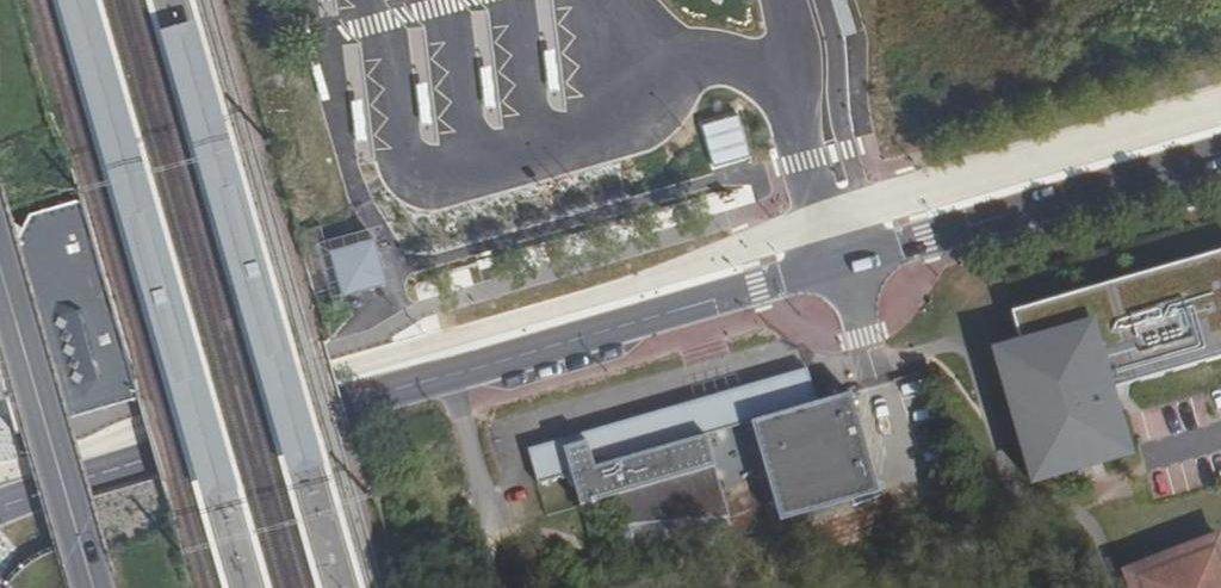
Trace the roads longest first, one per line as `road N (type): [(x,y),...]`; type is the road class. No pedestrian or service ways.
road 1 (unclassified): [(0,509),(332,396),(838,261)]
road 2 (unclassified): [(1220,150),(838,261)]
road 3 (residential): [(0,272),(92,587)]

